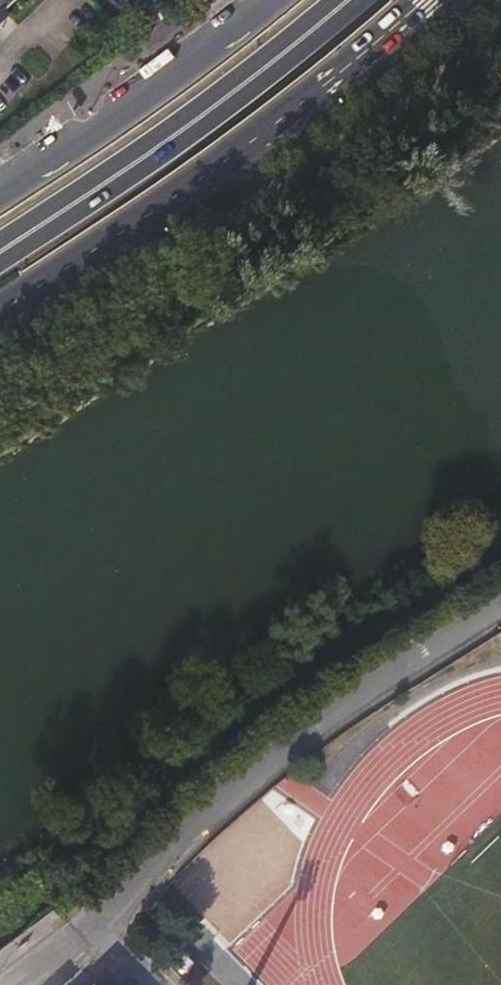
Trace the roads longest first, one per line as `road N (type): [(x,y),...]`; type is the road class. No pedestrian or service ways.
road 1 (primary): [(0,311),(337,82),(425,0)]
road 2 (primary): [(346,0),(212,106),(0,249)]
road 3 (primary): [(261,0),(98,127),(0,191)]

